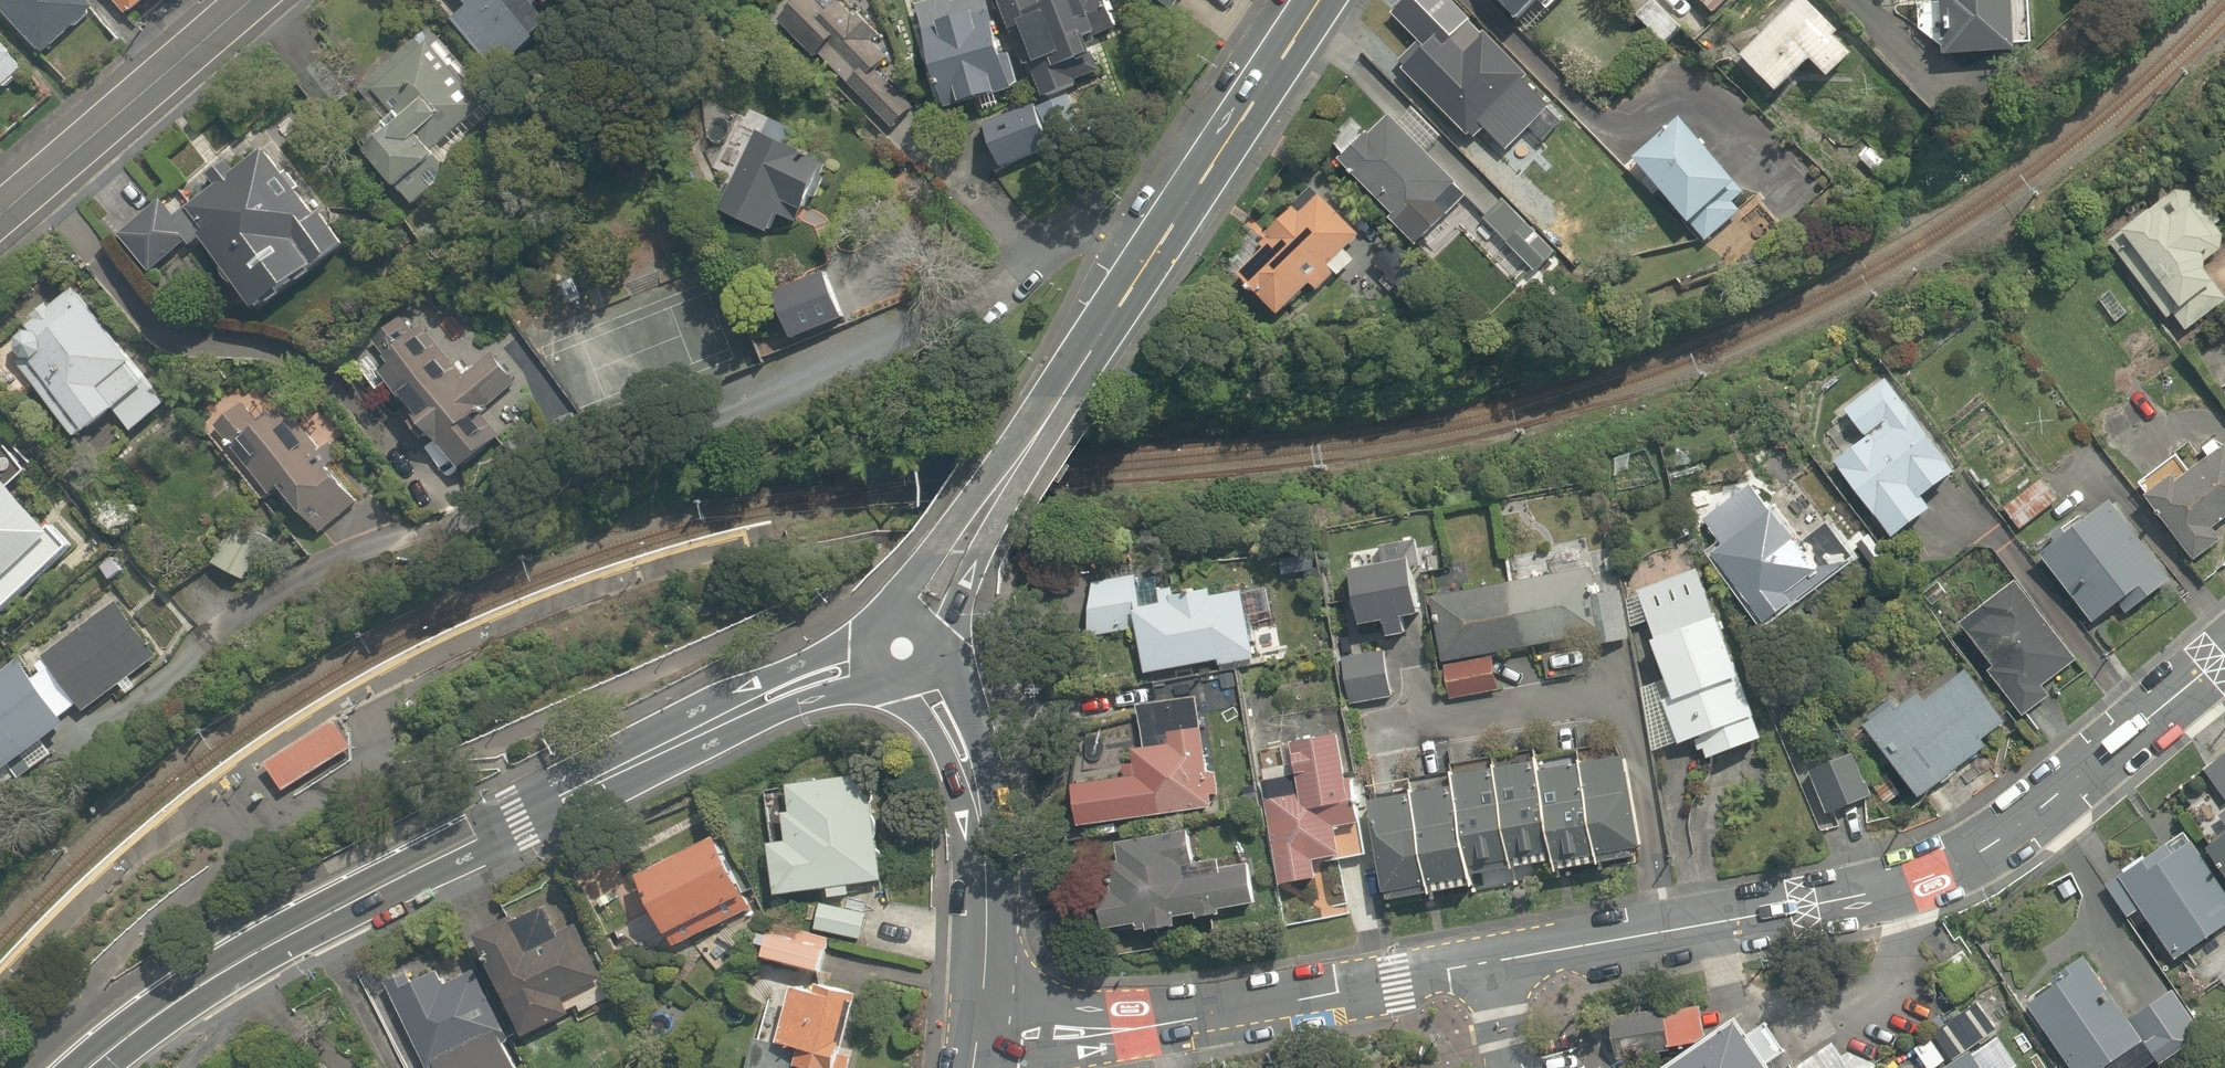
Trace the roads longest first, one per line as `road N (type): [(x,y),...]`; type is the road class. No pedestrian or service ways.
road 1 (secondary): [(870,659),(696,730),(305,925),(137,1027),(90,1067)]
road 2 (tertiary): [(1471,967),(1812,906),(1941,875),(2013,834),(2224,652)]
road 3 (secondary): [(919,619),(1318,0)]
road 4 (tertiary): [(980,1046),(1471,967)]
road 5 (tertiary): [(924,677),(967,749),(979,818),(986,876),(980,1046)]
road 6 (residential): [(255,0),(0,217)]

